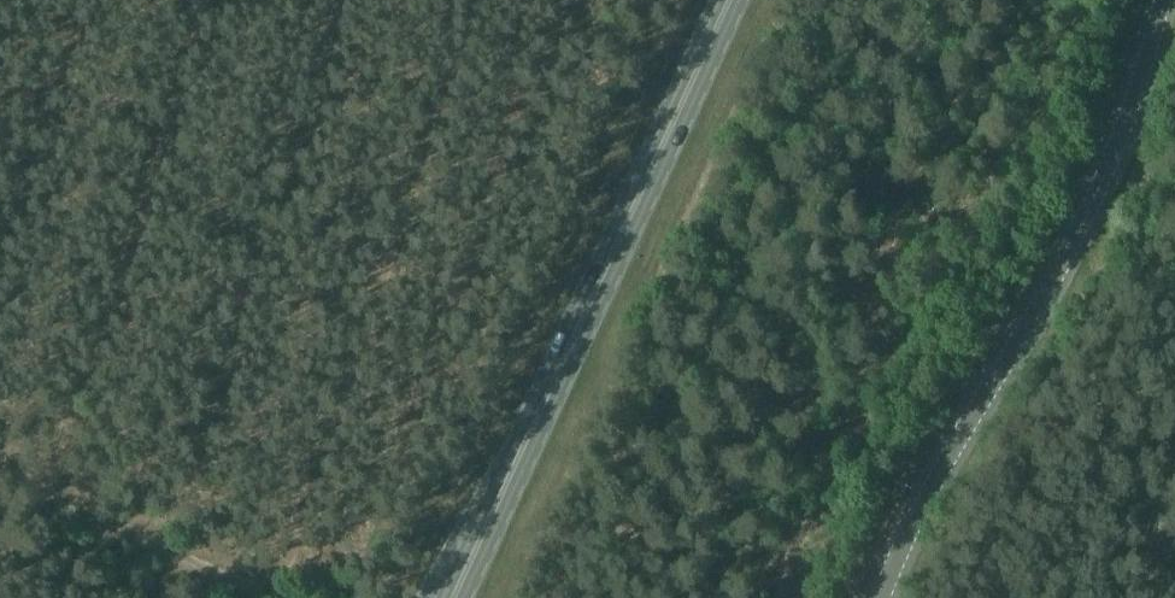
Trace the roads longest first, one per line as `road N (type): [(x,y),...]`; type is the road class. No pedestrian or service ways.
road 1 (unclassified): [(873,597),(930,471),(1048,273),(1112,144),(1152,0)]
road 2 (primary): [(729,0),(453,597)]
road 3 (track): [(263,593),(0,462)]

